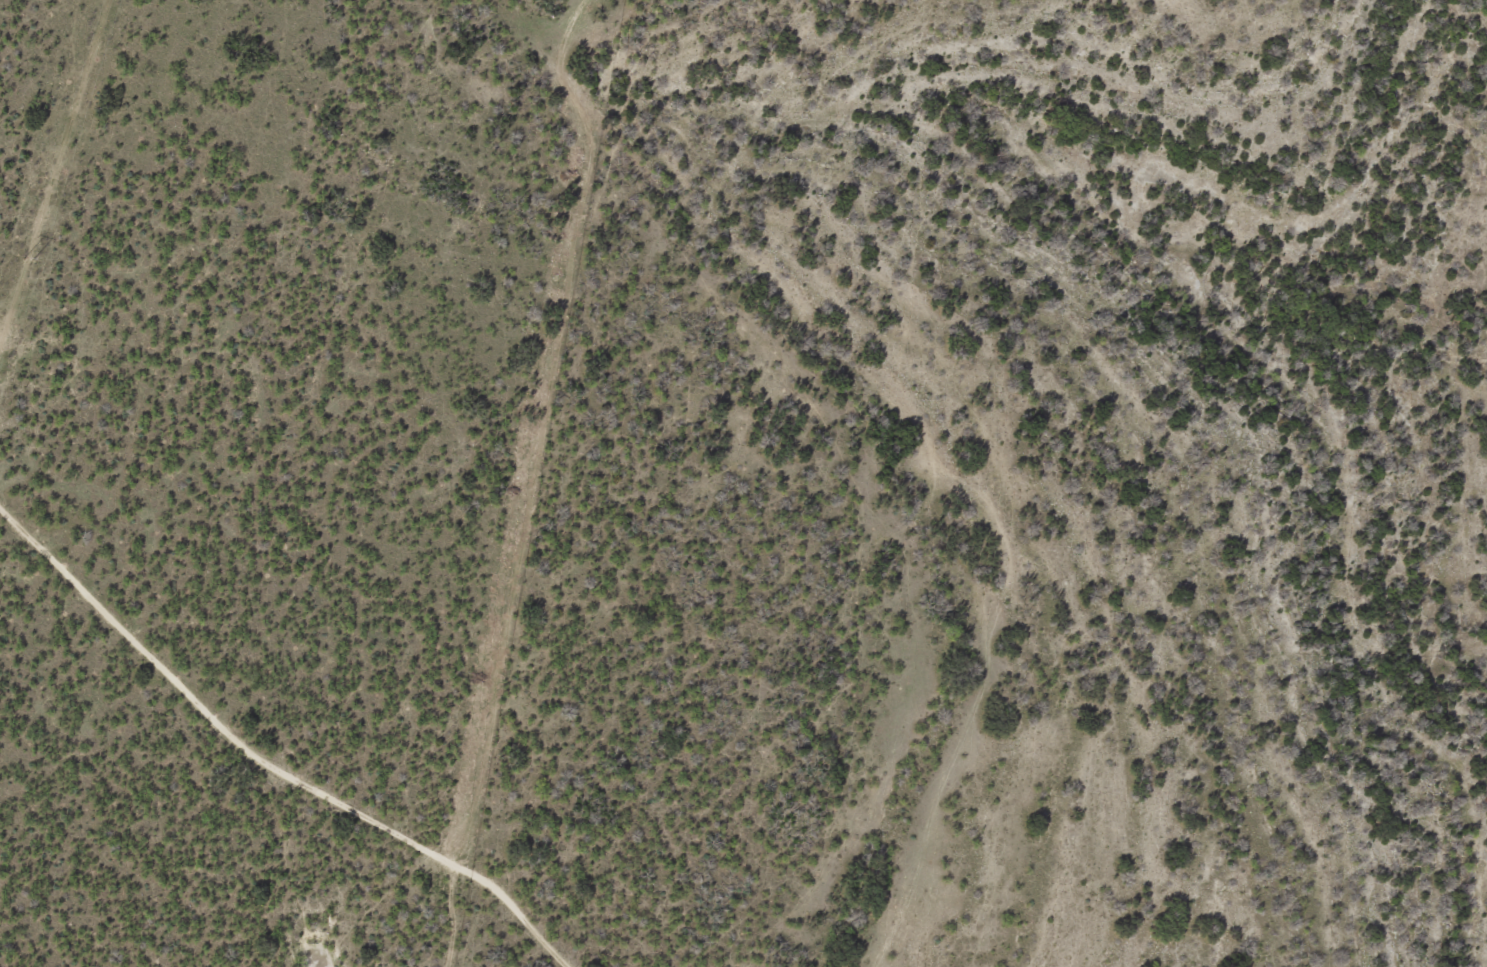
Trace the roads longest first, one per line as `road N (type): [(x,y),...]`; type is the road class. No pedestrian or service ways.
road 1 (residential): [(551,966),(454,859),(212,750),(143,695),(0,538)]

